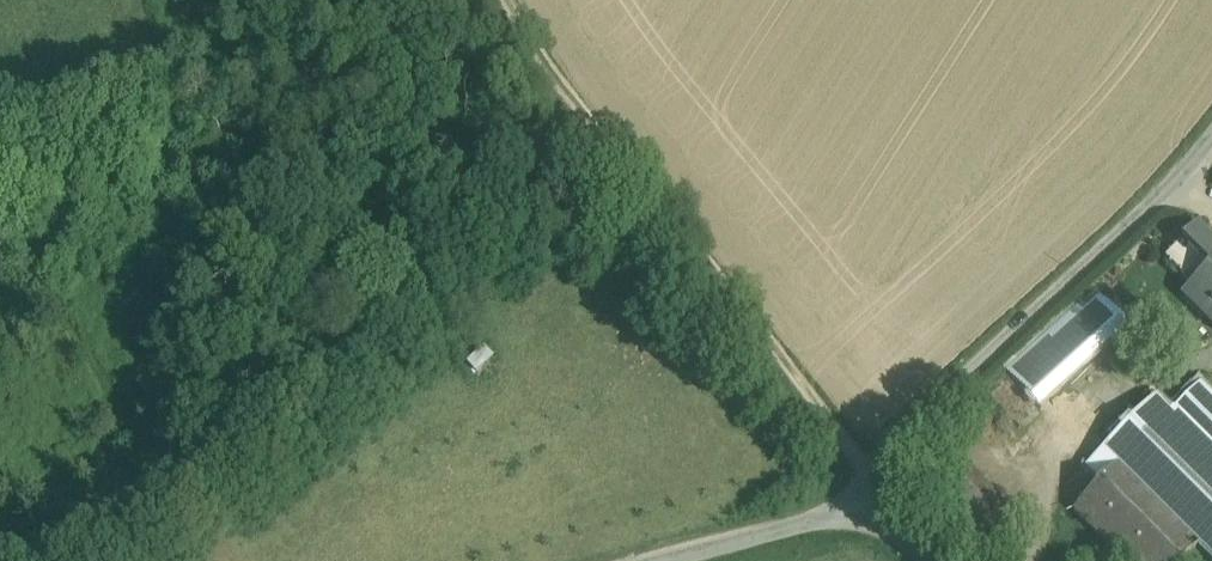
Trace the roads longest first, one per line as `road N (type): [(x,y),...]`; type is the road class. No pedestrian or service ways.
road 1 (track): [(859,491),(851,445),(561,89),(507,0)]
road 2 (unclassified): [(1211,142),(859,491)]
road 3 (track): [(561,89),(509,122),(272,46),(199,51)]
road 4 (unclassified): [(859,491),(810,524),(676,560)]

